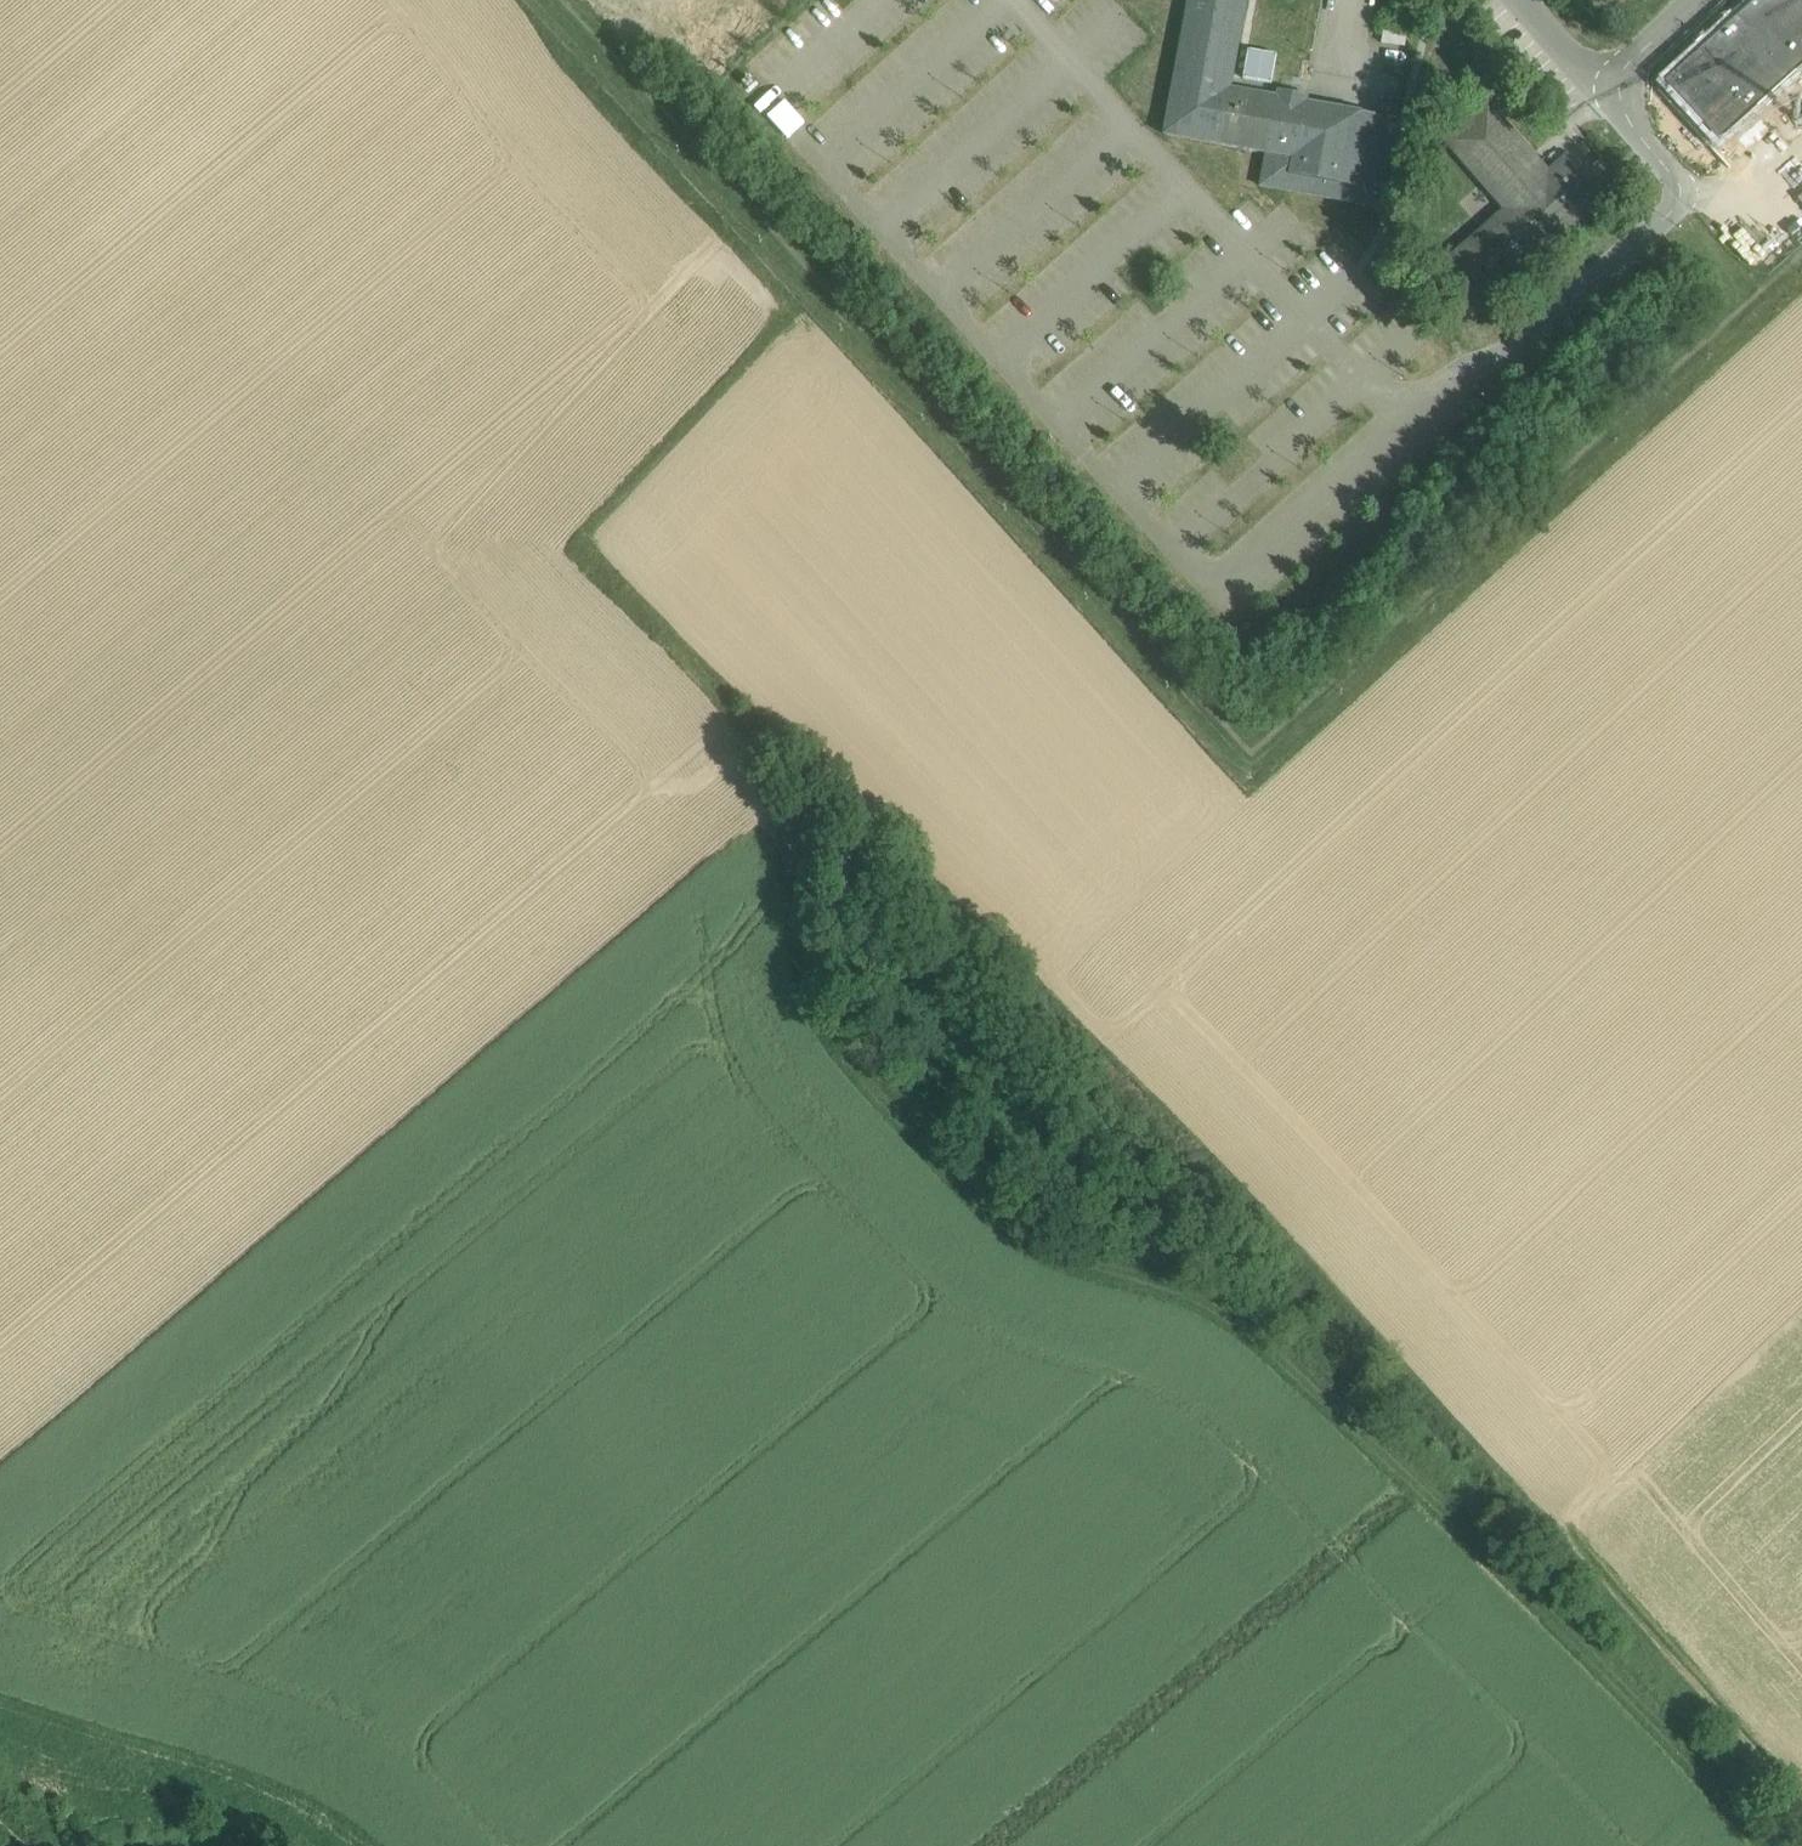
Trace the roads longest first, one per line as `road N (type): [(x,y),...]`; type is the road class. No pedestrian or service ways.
road 1 (track): [(789,307),(577,541),(913,885),(1182,1186),(1497,1492),(1613,1624),(1788,1845)]
road 2 (track): [(1344,1259),(1505,1435),(1801,1795)]

